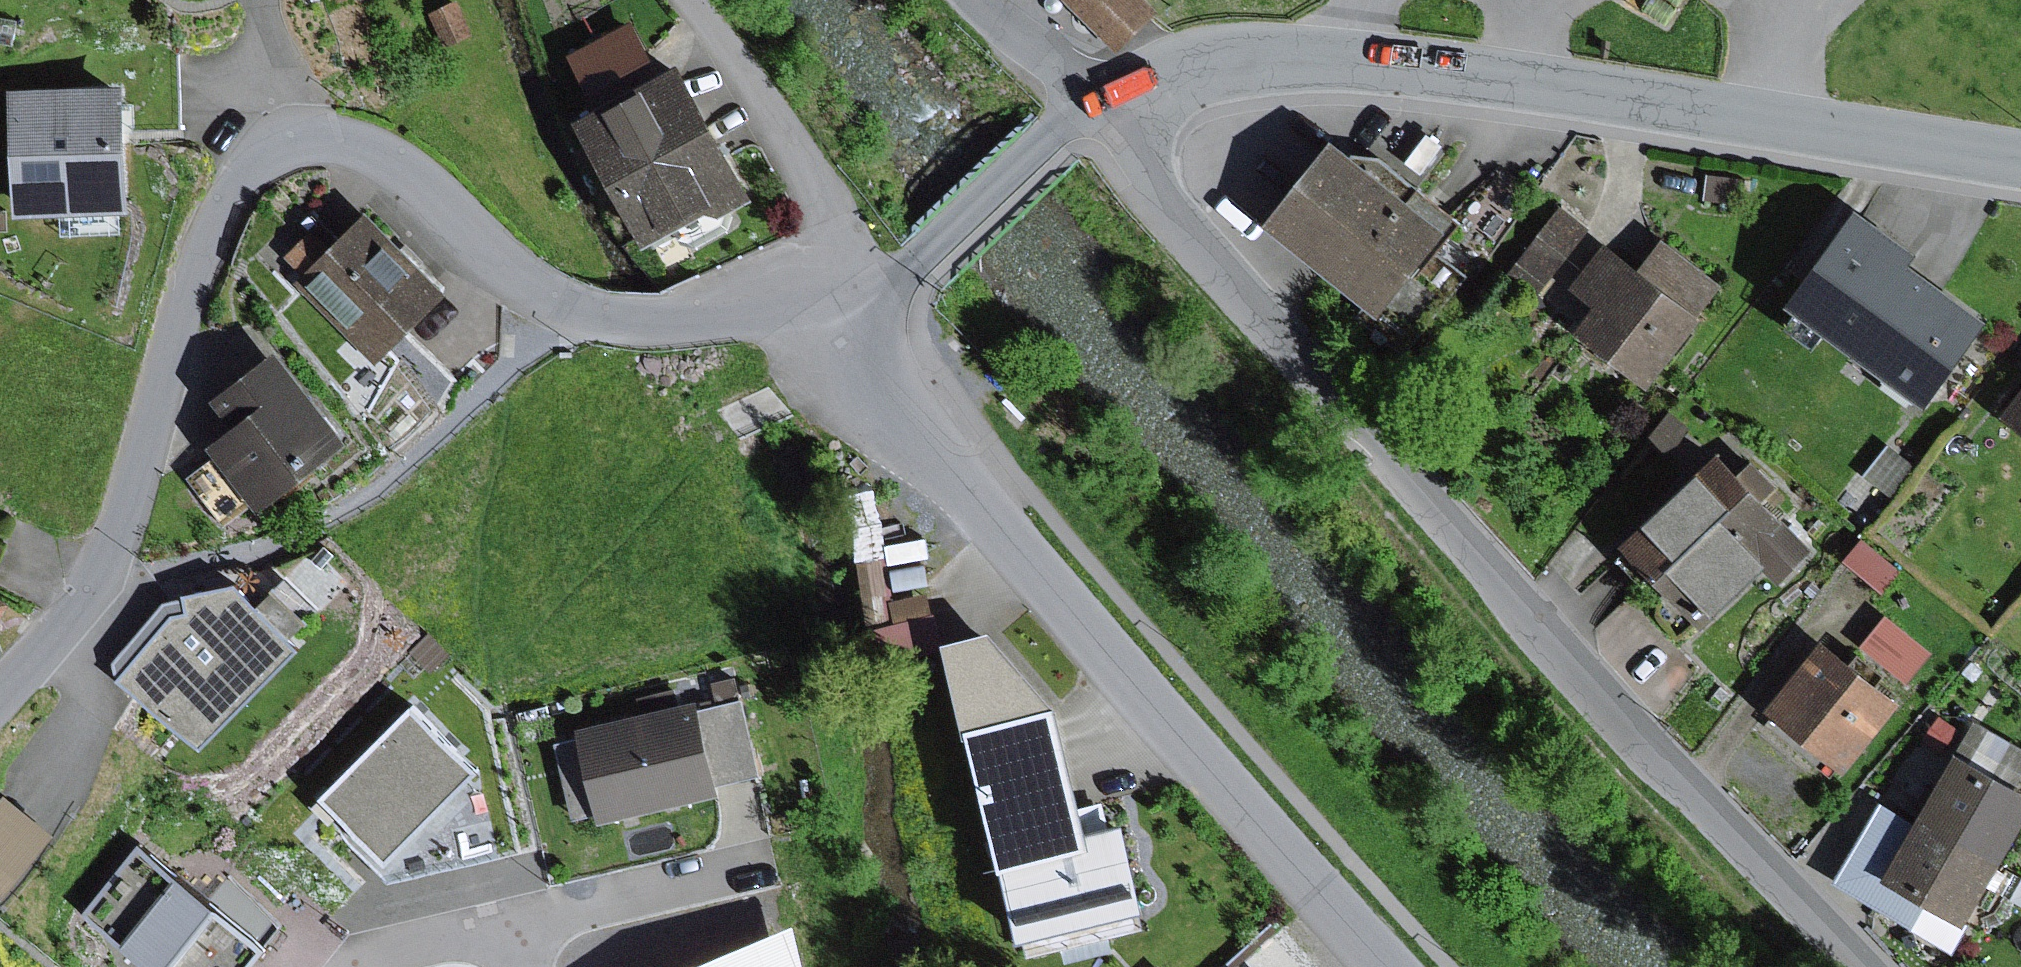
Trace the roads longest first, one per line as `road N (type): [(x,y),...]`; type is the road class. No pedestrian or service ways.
road 1 (tertiary): [(844,300),(649,320),(586,314),(542,289),(369,150),(319,141),(266,154),(243,174),(211,233),(99,602),(0,703)]
road 2 (residential): [(1105,102),(1146,162),(1164,207),(1547,648),(1869,966)]
road 3 (tertiary): [(2020,162),(1334,59),(1197,65),(1105,102)]
road 4 (residential): [(1387,966),(962,478),(855,374),(844,300)]
road 5 (residential): [(689,0),(812,172),(844,300)]
road 6 (tertiary): [(1105,102),(1053,132),(915,262),(844,300)]
road 7 (residential): [(504,924),(757,867)]
road 8 (track): [(855,374),(783,397),(690,449)]
road 9 (unclassified): [(1105,102),(969,0)]
road 10 (residential): [(504,924),(362,954),(352,966)]

